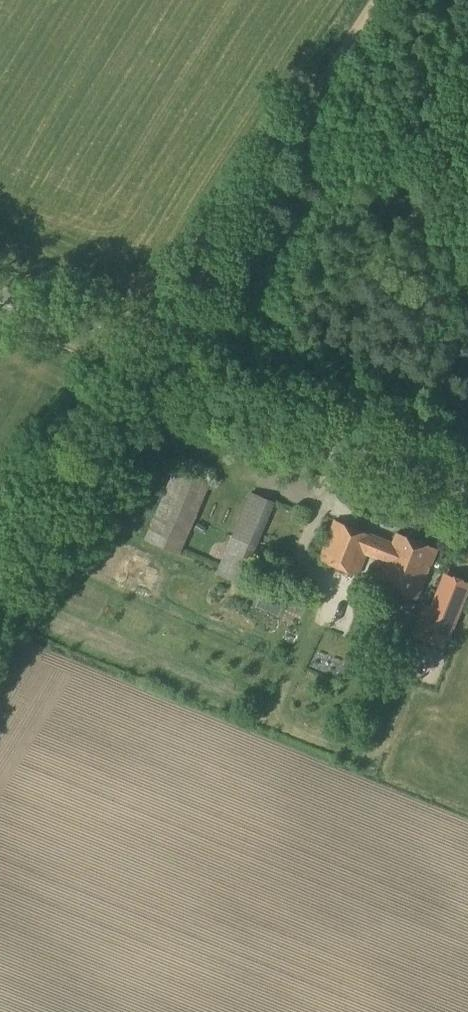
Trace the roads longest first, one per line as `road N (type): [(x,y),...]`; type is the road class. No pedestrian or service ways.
road 1 (track): [(152,359),(378,0)]
road 2 (secondary): [(467,486),(152,359)]
road 3 (unclassified): [(0,600),(152,359)]
road 4 (secondary): [(152,359),(0,297)]

